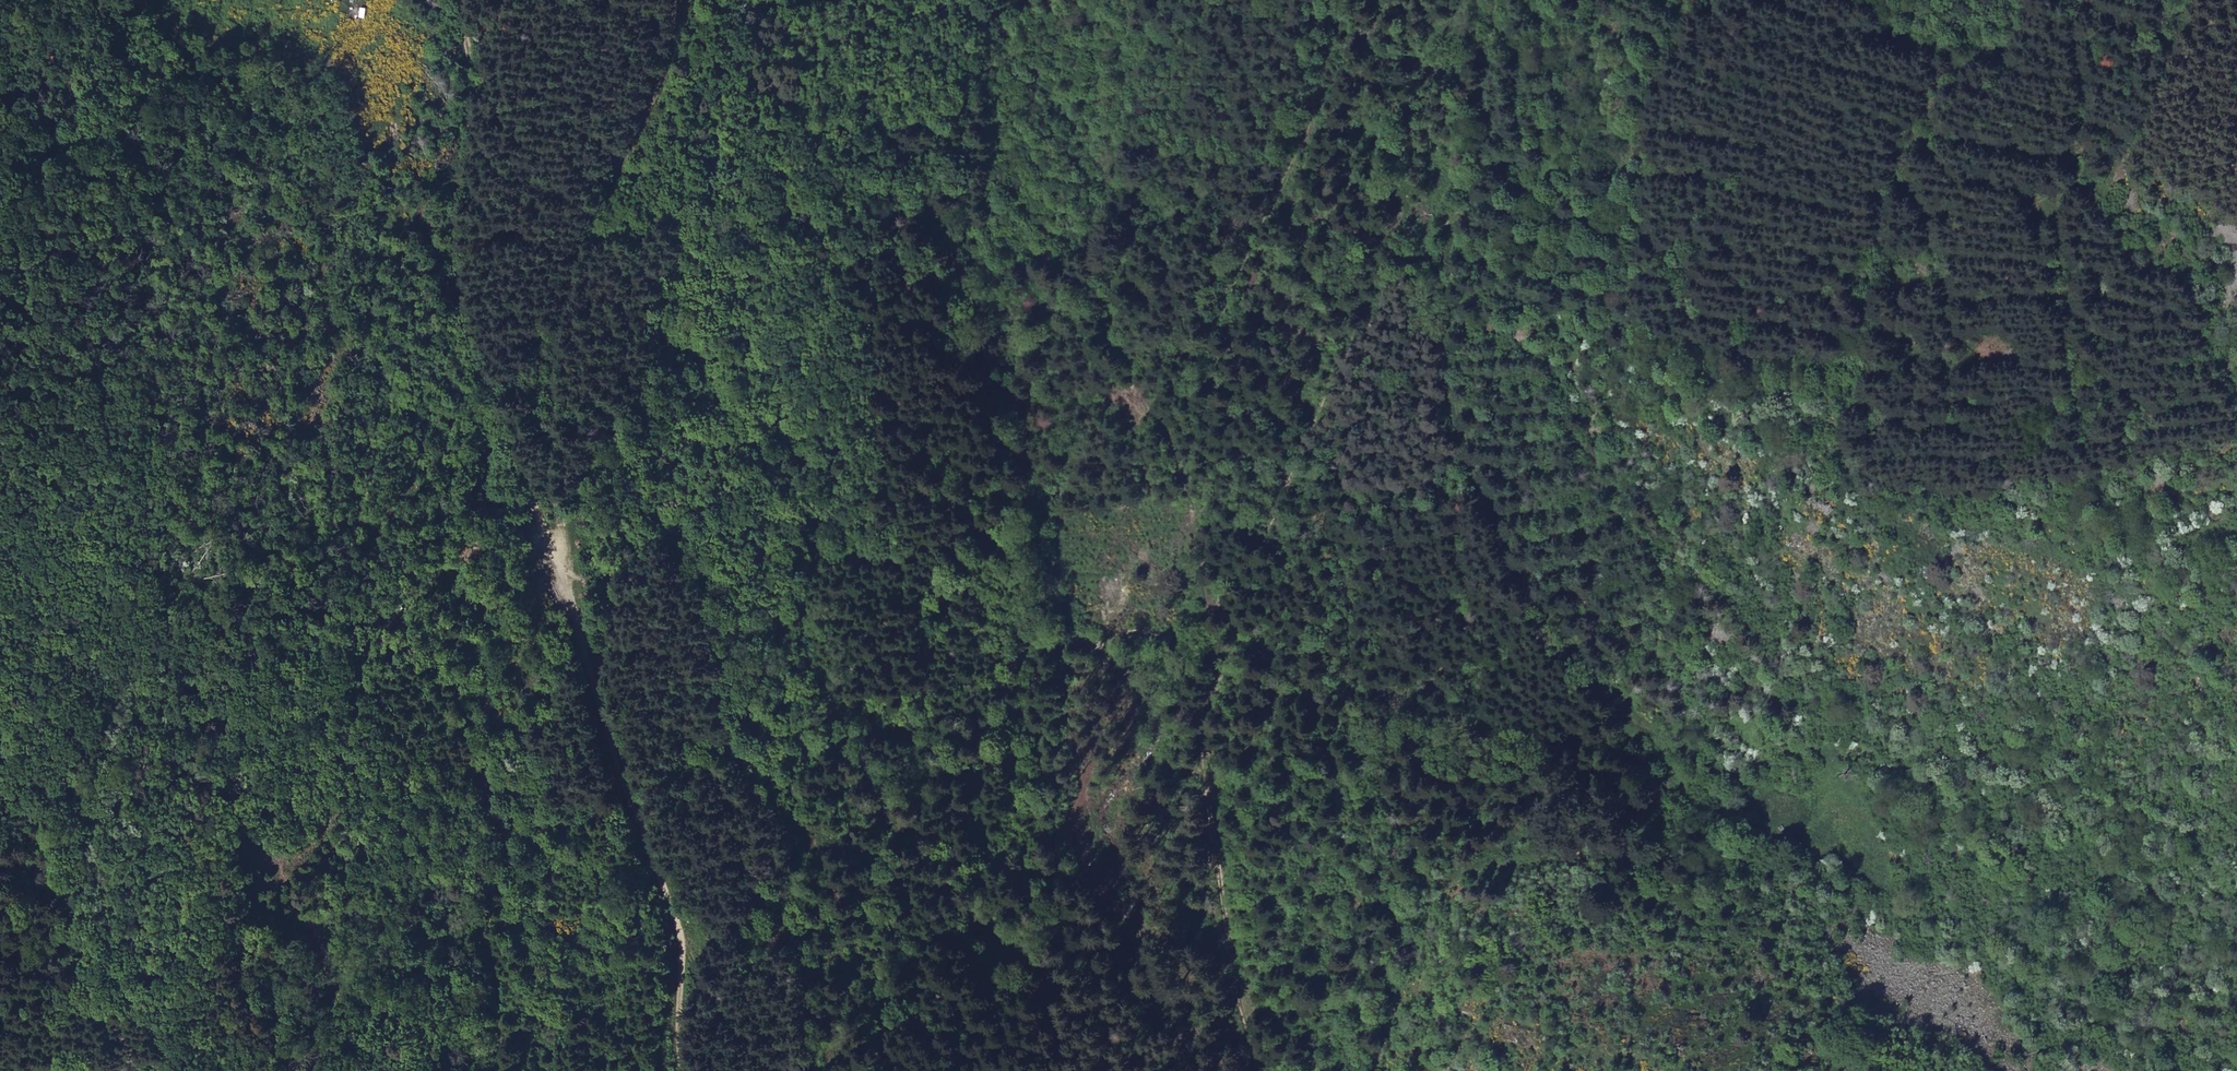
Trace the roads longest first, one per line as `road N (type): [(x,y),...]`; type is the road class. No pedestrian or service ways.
road 1 (track): [(462,0),(471,90),(465,247),(473,313),(566,544),(639,807),(701,948),(689,1013),(701,1070)]
road 2 (track): [(1351,0),(1306,145),(1230,312),(1209,484),(1207,579),(1218,671),(1205,728),(1205,798),(1224,925),(1265,1070)]
road 3 (track): [(564,538),(570,510),(558,422),(570,290),(601,195),(679,37),(684,0)]

